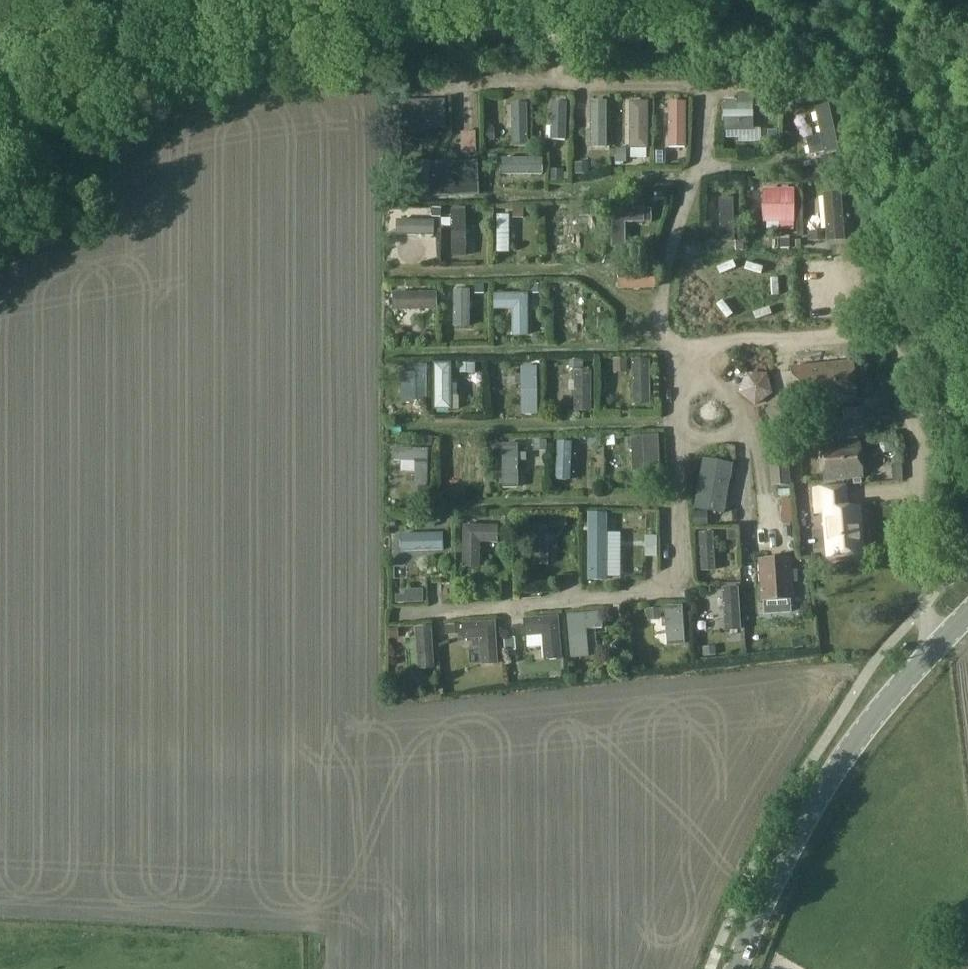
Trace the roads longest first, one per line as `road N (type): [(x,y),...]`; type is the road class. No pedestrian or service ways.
road 1 (track): [(879,77),(813,26),(596,21),(275,41),(198,54),(115,93),(47,135),(0,177)]
road 2 (track): [(940,643),(923,608),(905,379),(909,220),(879,77)]
road 3 (tertiary): [(739,968),(790,844),(890,700),(967,615)]
road 4 (track): [(735,411),(813,430),(967,415)]
road 5 (track): [(452,33),(455,80),(587,82)]

